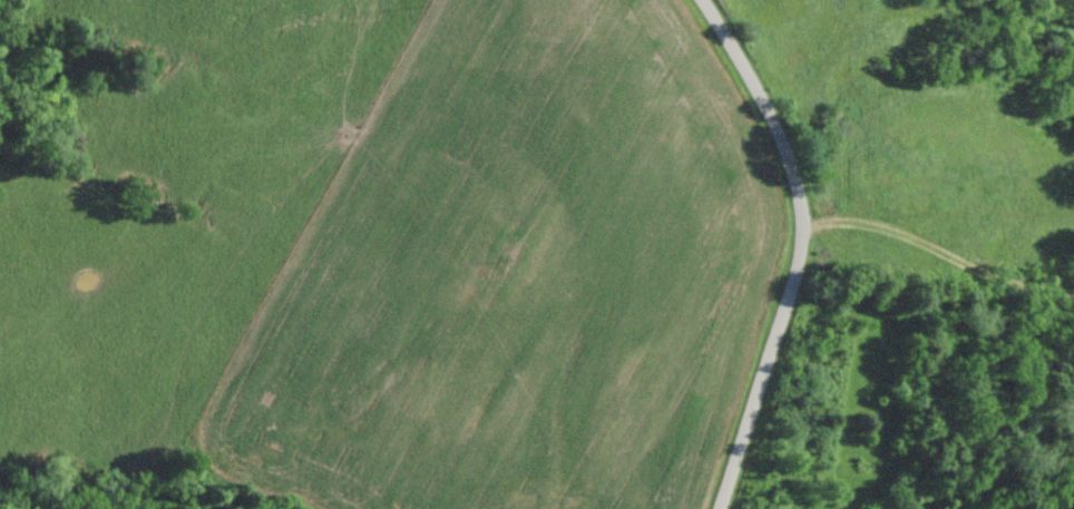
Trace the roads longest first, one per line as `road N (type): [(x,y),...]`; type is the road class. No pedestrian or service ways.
road 1 (residential): [(773,508),(833,297),(828,182),(734,0)]

